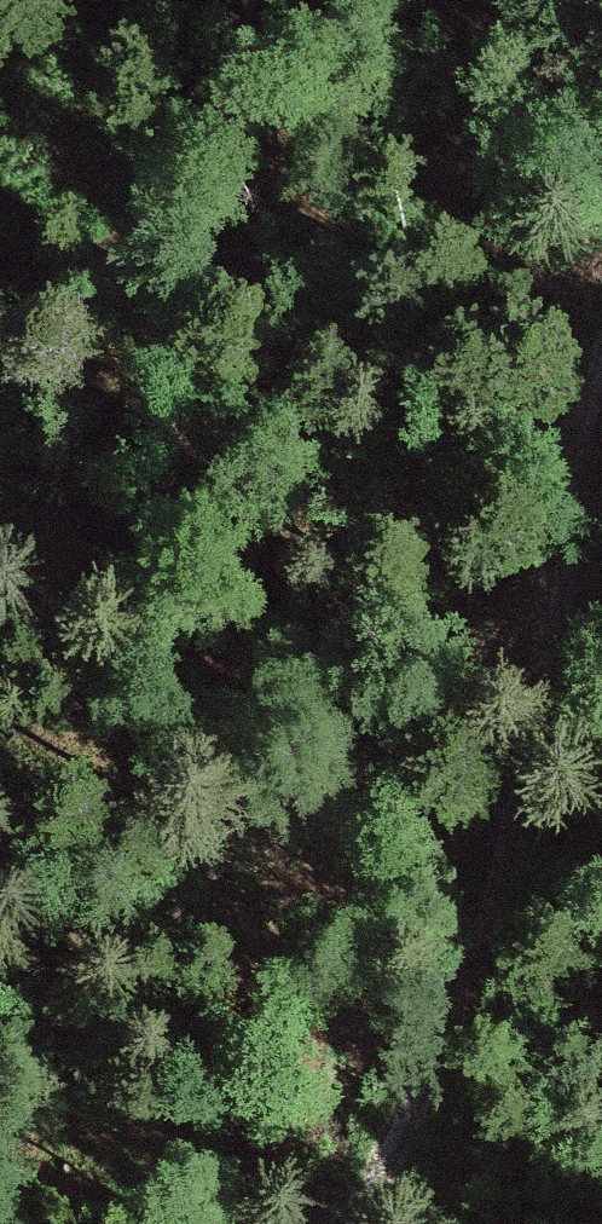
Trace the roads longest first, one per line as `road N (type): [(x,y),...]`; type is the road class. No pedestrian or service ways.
road 1 (track): [(601,372),(532,687),(481,1003),(379,1223)]
road 2 (track): [(532,687),(274,926),(0,1110)]
road 3 (track): [(344,0),(156,215),(0,367)]

